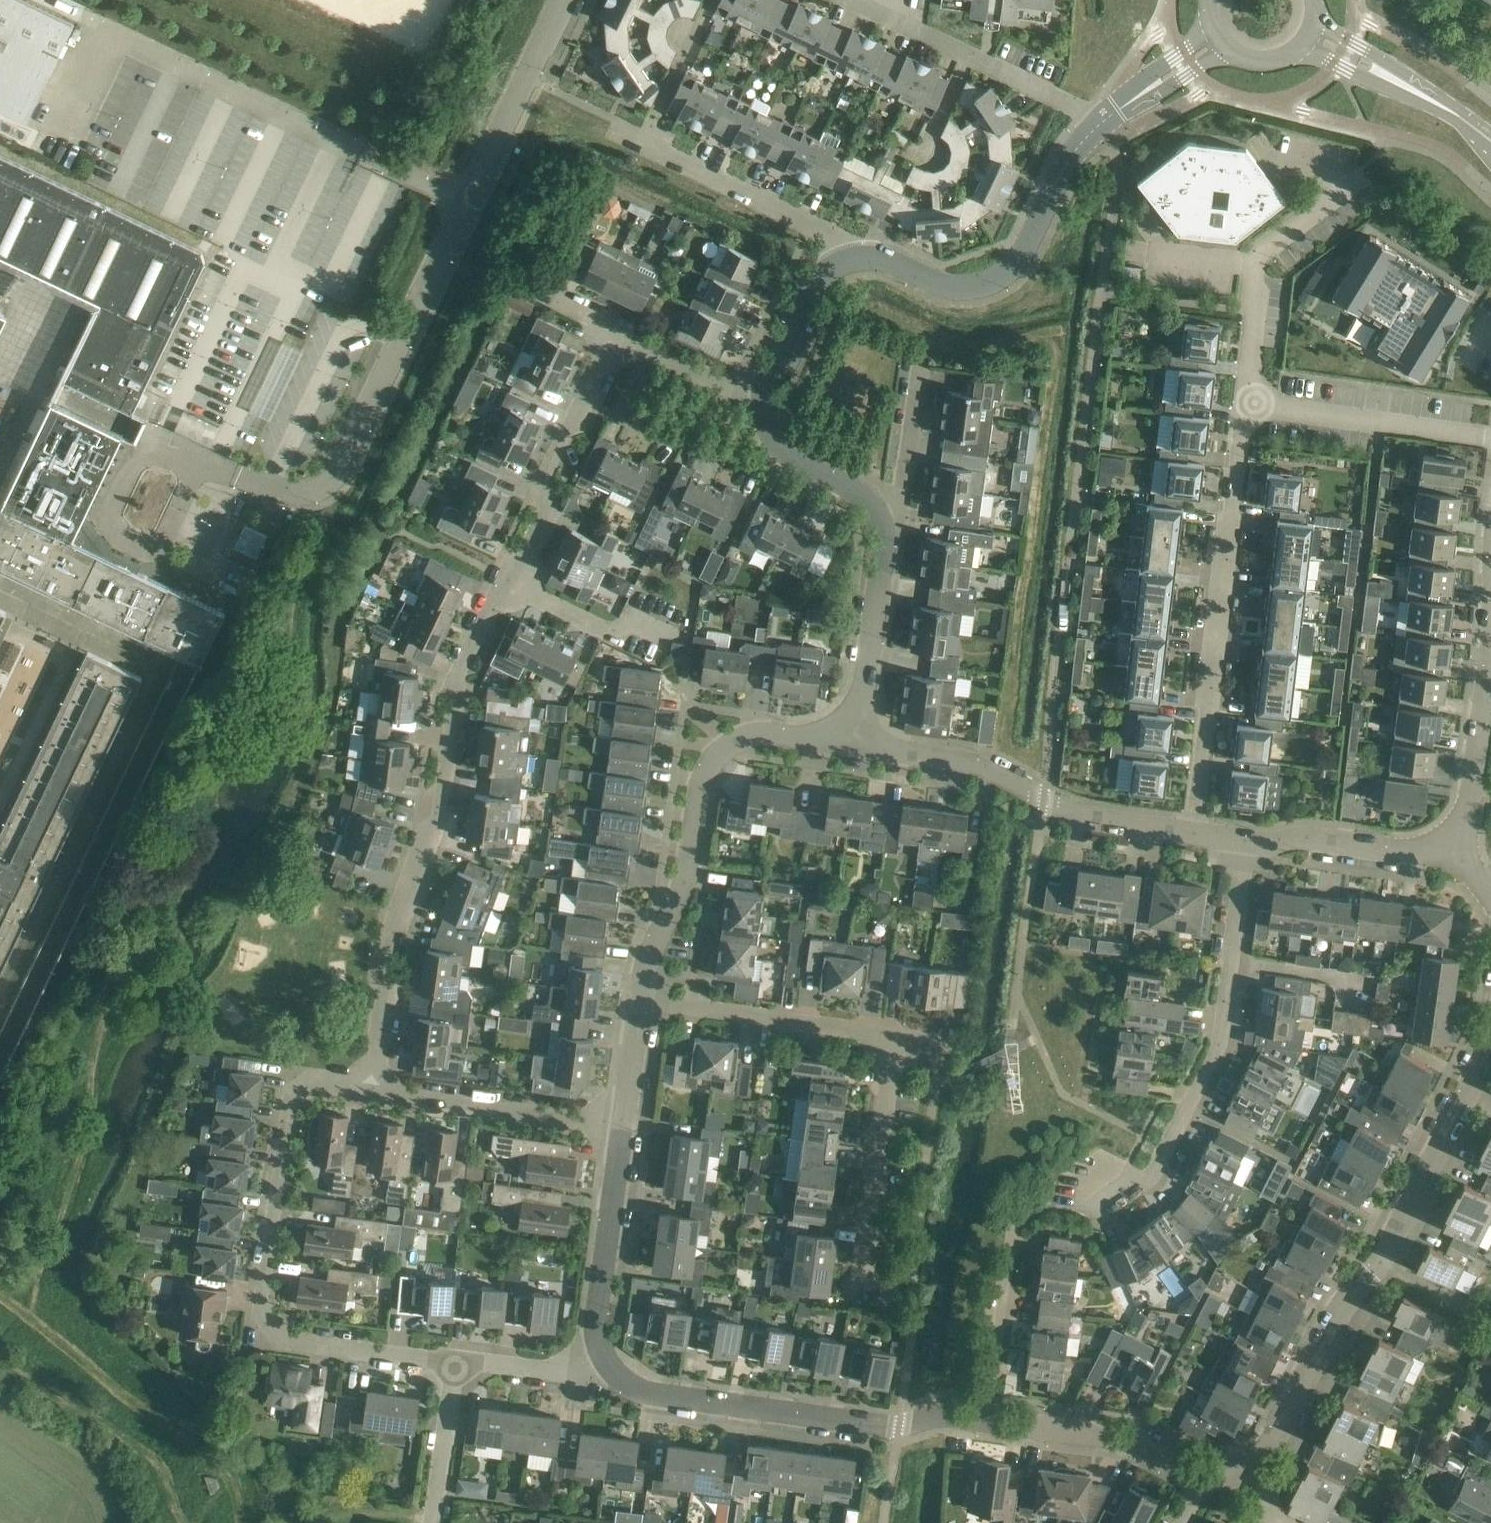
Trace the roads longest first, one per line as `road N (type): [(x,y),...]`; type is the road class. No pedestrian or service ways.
road 1 (residential): [(987,1421),(1013,1229),(1049,1207),(1114,1203),(1151,1178),(1216,1052),(1248,838)]
road 2 (residential): [(239,475),(296,493),(313,493),(334,478),(564,0)]
road 3 (residential): [(376,1090),(398,911),(441,820),(458,676),(507,578),(519,582)]
road 4 (residential): [(460,1362),(292,1342),(262,1304),(290,1102),(318,1080),(376,1090)]
road 5 (residential): [(1190,829),(1245,404)]
road 6 (residential): [(859,746),(755,734),(723,745),(690,871),(647,953),(637,996)]
road 7 (residential): [(607,1369),(648,1393),(899,1428),(943,1417),(987,1421)]
road 8 (residential): [(848,257),(875,256),(945,288),(975,287),(1006,274),(1081,144),(1110,120)]
road 9 (residential): [(1190,829),(1081,815),(984,764),(859,746)]
road 10 (residential): [(1205,1472),(1256,1460),(1342,1307),(1382,1263)]
road 11 (residential): [(1110,120),(854,0)]
road 12 (residential): [(519,582),(549,516),(543,477),(617,330)]
road 13 (residential): [(1245,404),(1258,253),(1352,184)]
road 14 (residential): [(901,1038),(637,996)]
road 15 (residential): [(376,1090),(625,1123)]
road 16 (residential): [(625,1123),(597,1313),(607,1369)]
road 17 (residential): [(866,1284),(901,1038)]
road 18 (residential): [(1245,404),(1490,438)]
road 19 (residential): [(1382,1263),(1490,1046)]
road 20 (residential): [(848,257),(846,242),(645,142)]
road 21 (residential): [(987,1421),(1126,1440),(1205,1472)]
road 22 (residential): [(1464,857),(1312,836),(1248,838)]
road 23 (residential): [(859,746),(885,534)]
road 24 (residential): [(1464,857),(1490,656)]
road 25 (residential): [(885,534),(861,493),(796,461),(771,432),(762,402)]
road 26 (residential): [(885,534),(902,493),(921,352)]
road 27 (residential): [(762,402),(769,370),(821,274),(848,257)]
road 28 (residential): [(434,1522),(460,1362)]
road 29 (residential): [(762,402),(617,330)]
road 30 (residential): [(664,635),(605,626),(519,582)]
road 31 (unclassified): [(645,142),(710,0)]
road 32 (residential): [(607,1369),(569,1374),(460,1362)]
road 33 (residential): [(637,996),(625,1123)]
road 34 (residential): [(1490,1317),(1382,1263)]

